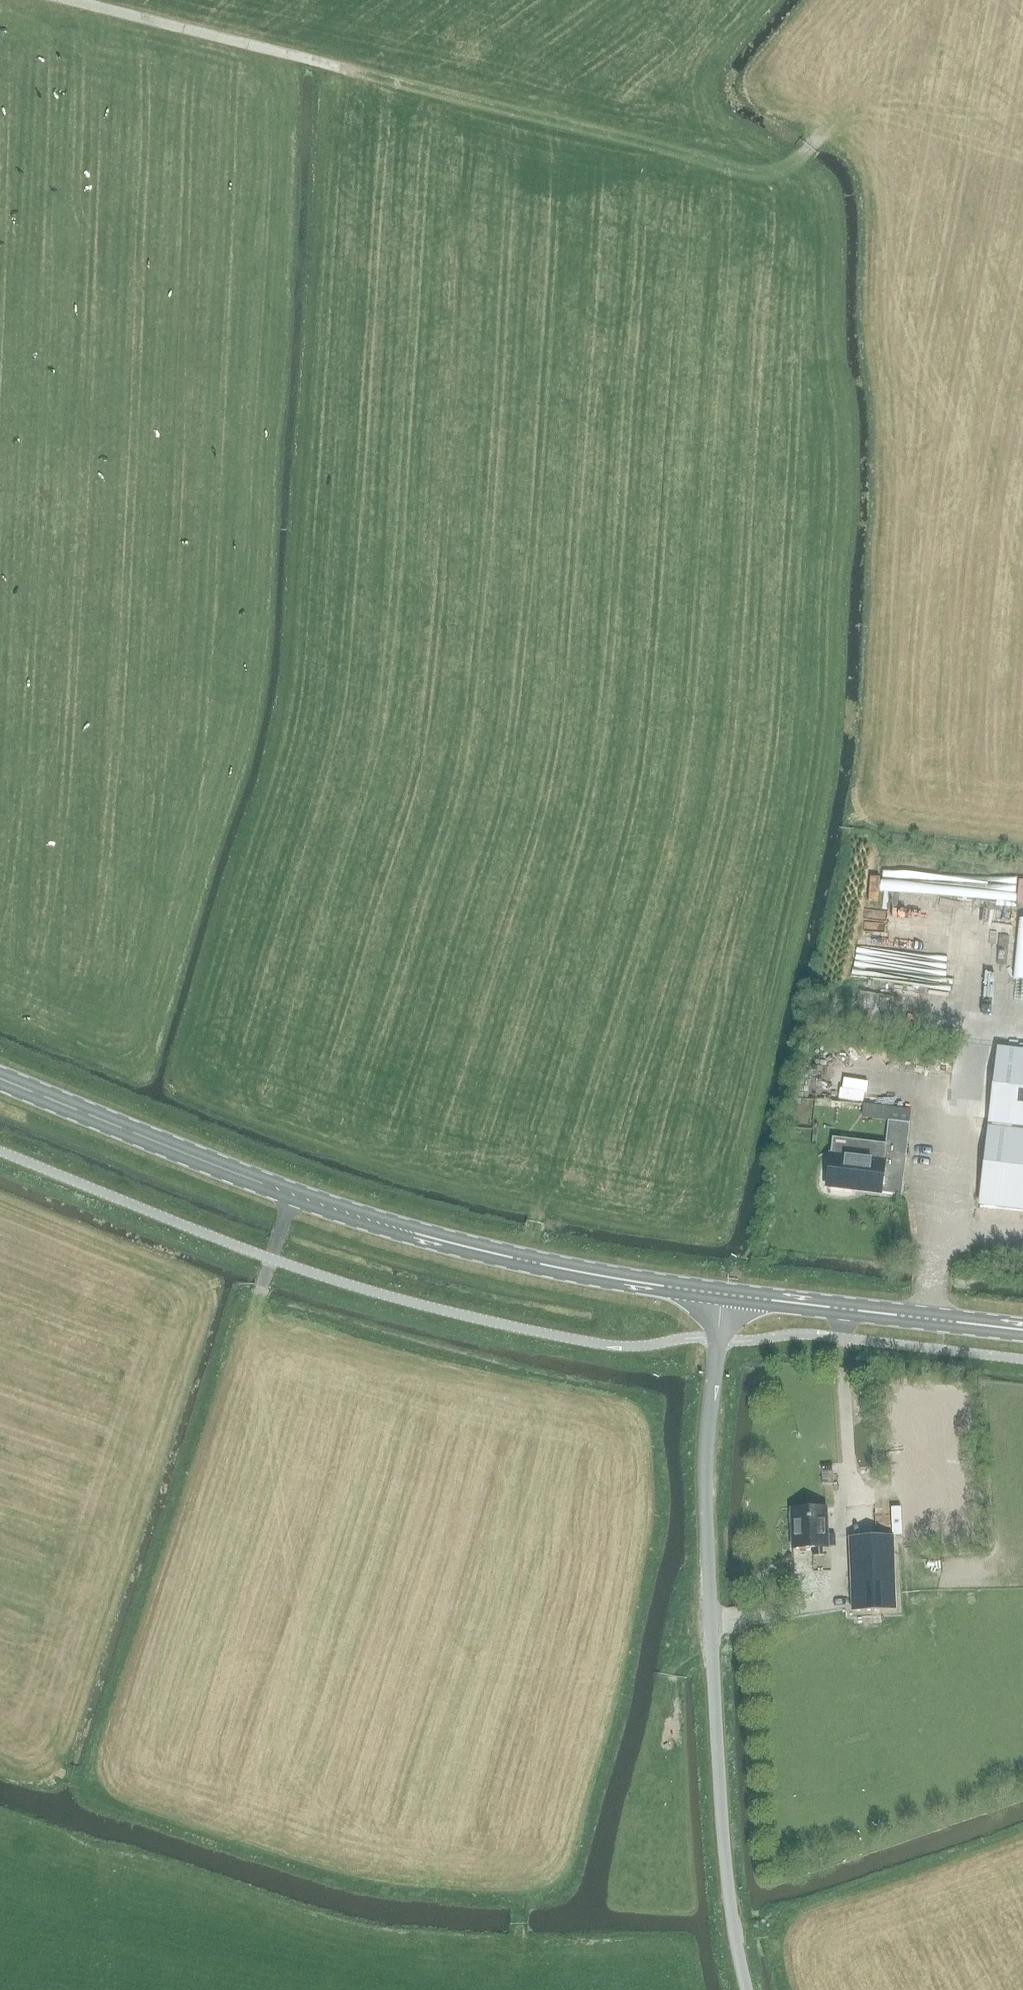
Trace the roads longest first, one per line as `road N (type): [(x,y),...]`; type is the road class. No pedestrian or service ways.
road 1 (track): [(73,0),(774,172),(789,167),(818,134)]
road 2 (primary): [(721,1294),(572,1270),(348,1213),(0,1076)]
road 3 (tertiary): [(738,1989),(717,1839),(701,1533),(721,1294)]
road 4 (primary): [(1022,1329),(721,1294)]

